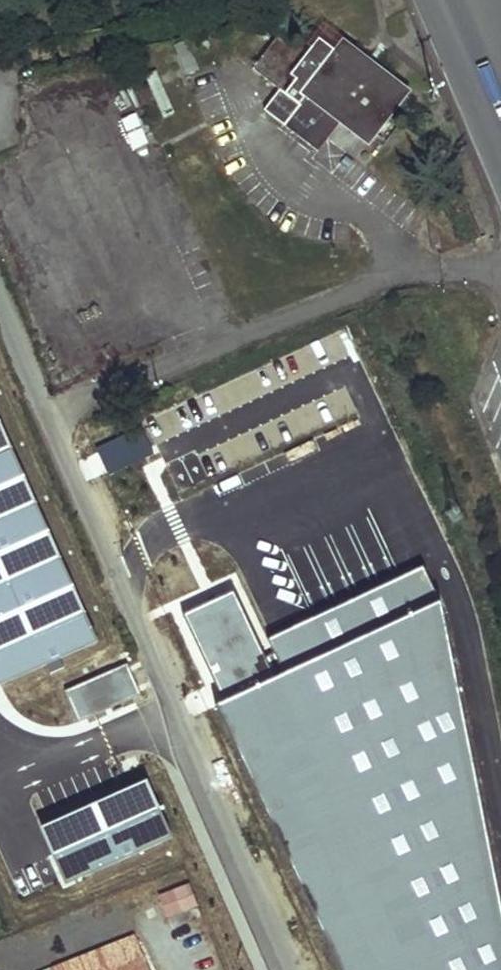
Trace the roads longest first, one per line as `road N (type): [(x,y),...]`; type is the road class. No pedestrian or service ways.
road 1 (residential): [(293,969),(0,301)]

